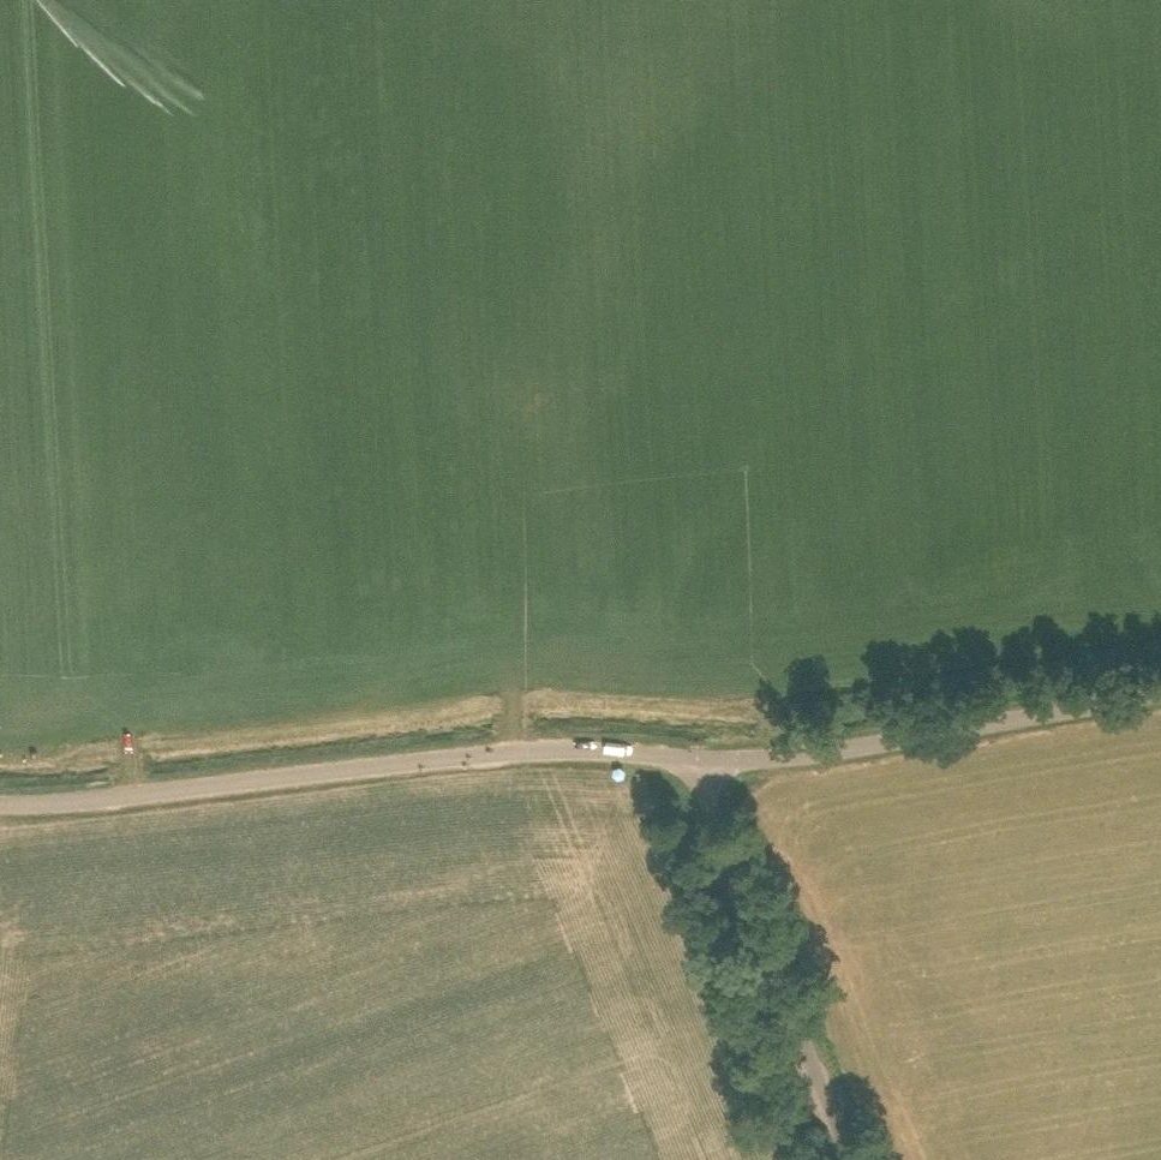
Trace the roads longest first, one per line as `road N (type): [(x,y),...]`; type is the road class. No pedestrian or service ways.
road 1 (unclassified): [(0,803),(568,748),(691,761)]
road 2 (unclassified): [(691,761),(808,756),(1160,692)]
road 3 (unclassified): [(691,761),(852,1159)]

